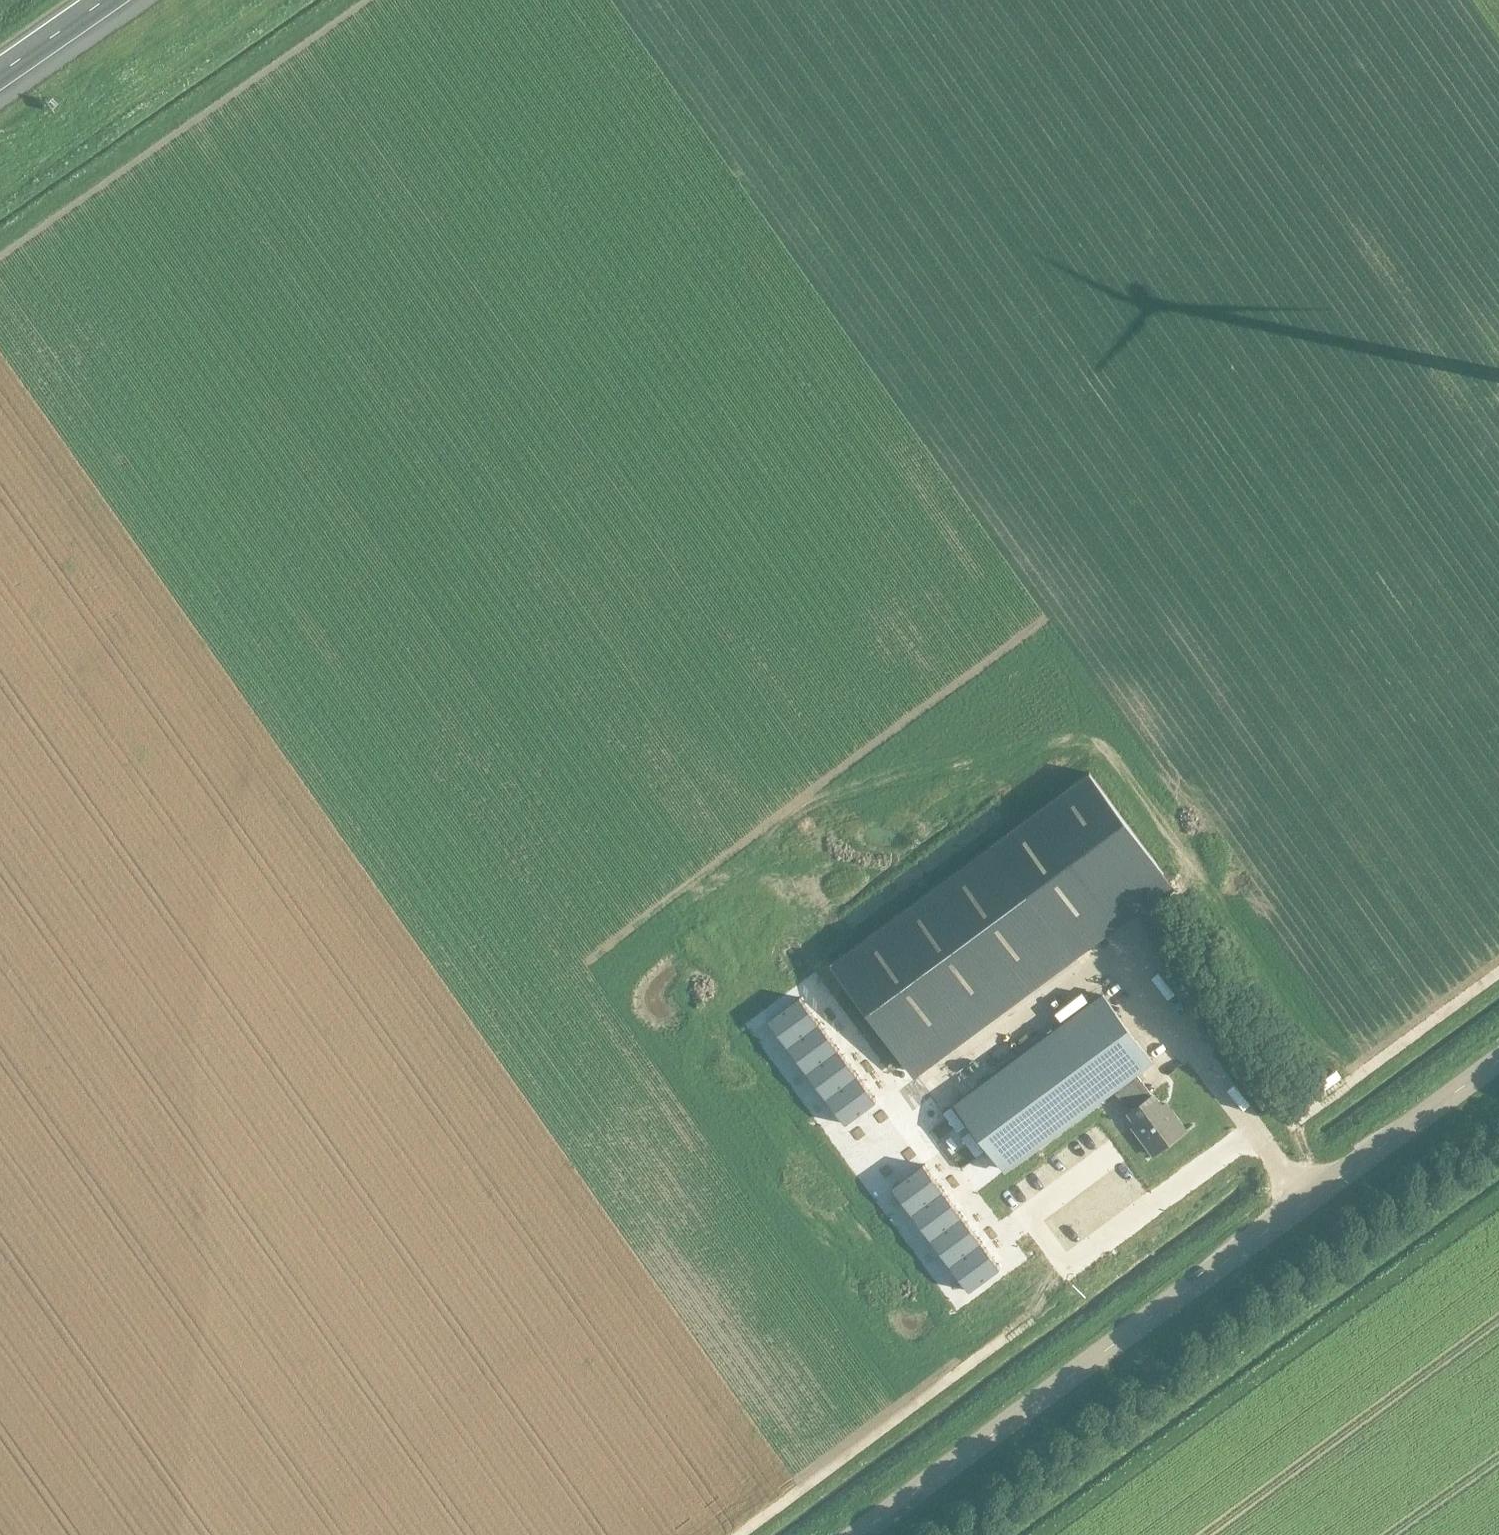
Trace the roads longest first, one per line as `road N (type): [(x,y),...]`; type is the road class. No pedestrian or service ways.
road 1 (unclassified): [(853,1534),(1498,1056)]

